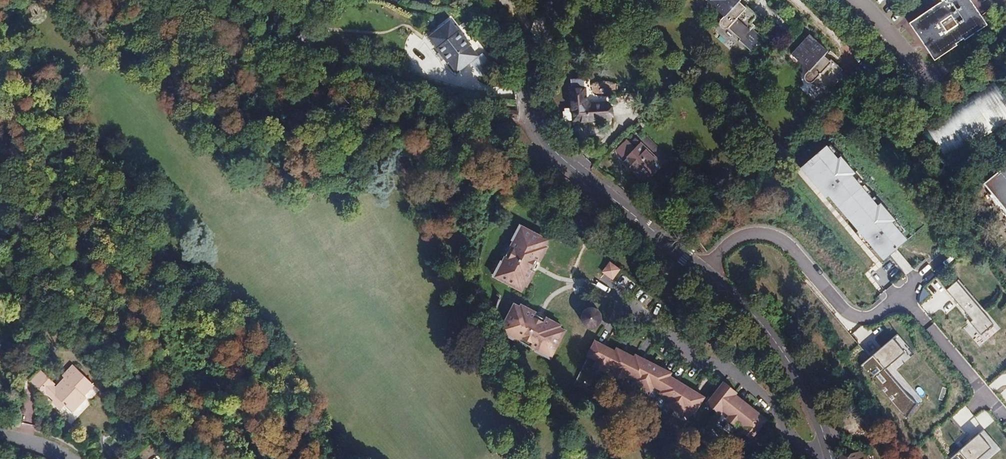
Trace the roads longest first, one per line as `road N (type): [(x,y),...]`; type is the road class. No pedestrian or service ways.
road 1 (residential): [(833,458),(805,390),(767,329),(542,141),(528,101),(561,0)]

